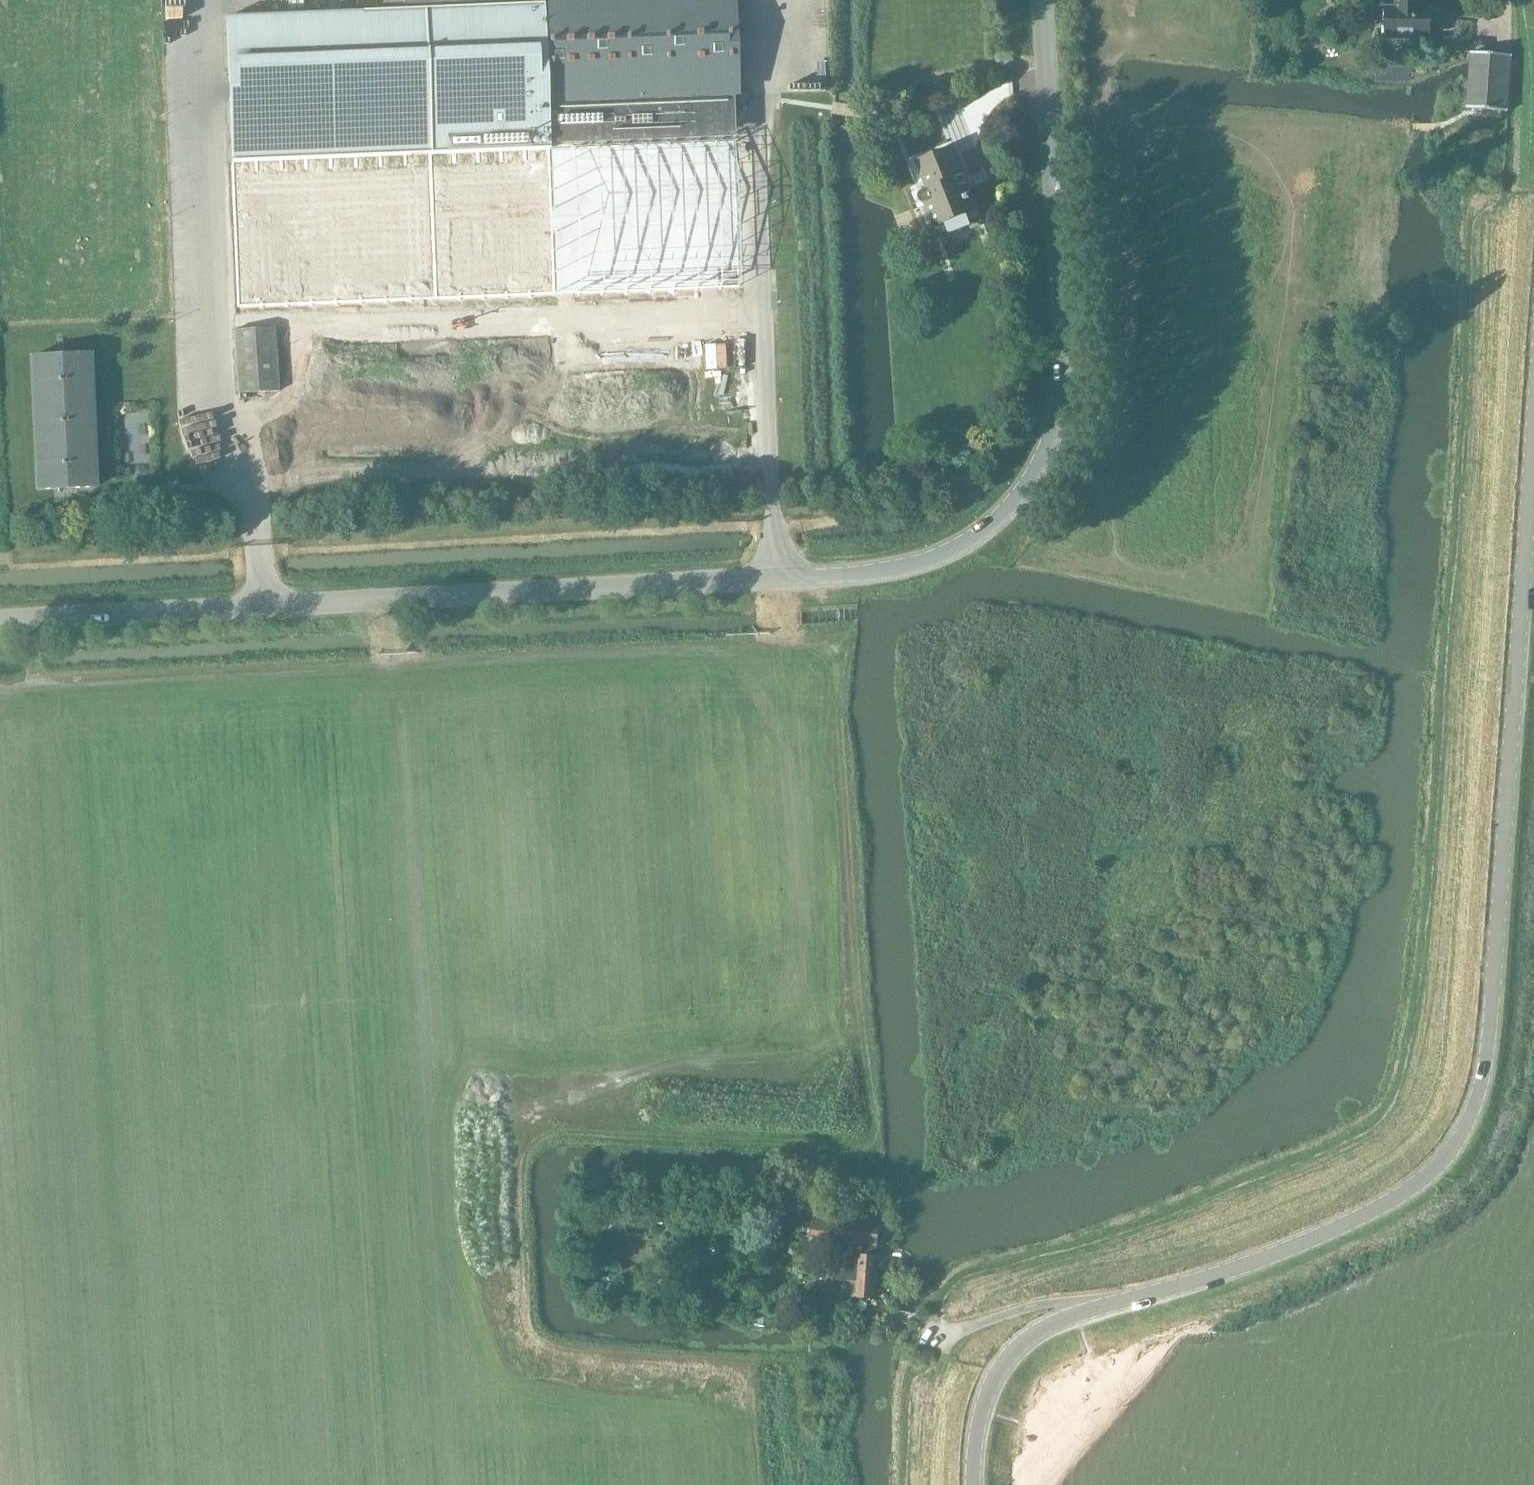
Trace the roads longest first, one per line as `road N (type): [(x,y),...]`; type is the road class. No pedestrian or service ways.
road 1 (unclassified): [(0,621),(869,573),(952,549),(1019,496),(1059,414),(1064,334),(1044,0)]
road 2 (tertiary): [(975,1484),(978,1428),(992,1385),(1035,1335),(1335,1229),(1432,1169),(1466,1123),(1487,1052),(1533,426)]

